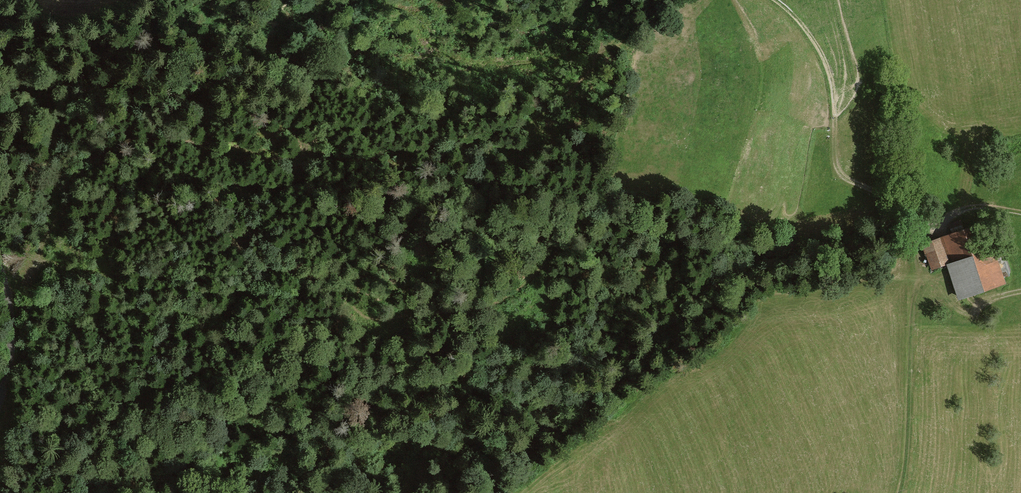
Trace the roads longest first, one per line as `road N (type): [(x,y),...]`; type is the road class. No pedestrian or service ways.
road 1 (track): [(7,294),(48,265),(104,274),(205,311),(232,306),(257,280),(286,272),(312,276),(366,310),(444,313),(500,301),(590,211),(610,150),(624,48),(633,27),(669,0)]
road 2 (track): [(775,0),(825,61),(841,175),(923,215),(975,207),(1020,212)]
road 3 (track): [(906,492),(911,304),(919,283),(938,281),(967,311),(1020,292)]
road 4 (unclassified): [(0,400),(12,329),(0,269)]

